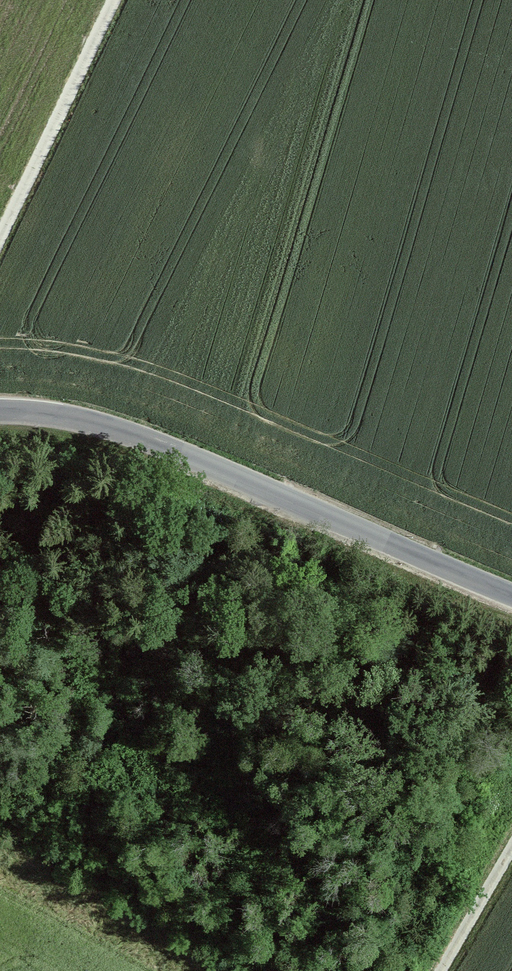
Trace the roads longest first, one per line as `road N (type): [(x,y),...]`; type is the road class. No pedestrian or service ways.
road 1 (tertiary): [(511,591),(176,449),(84,417),(0,410)]
road 2 (track): [(0,247),(116,0)]
road 3 (track): [(441,970),(511,848)]

